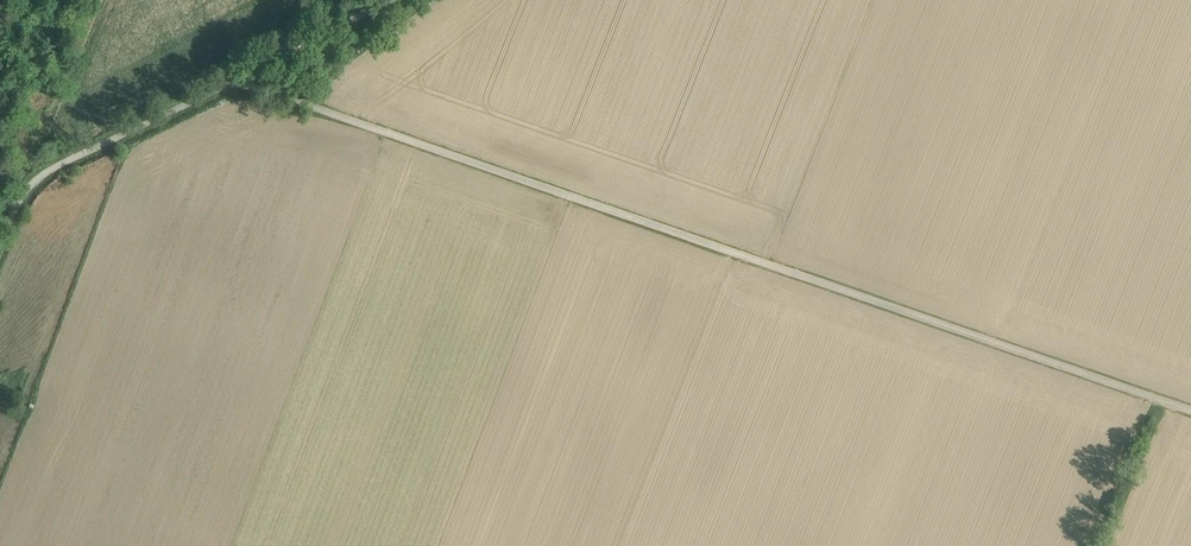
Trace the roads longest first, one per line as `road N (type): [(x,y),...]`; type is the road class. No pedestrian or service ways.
road 1 (unclassified): [(239,77),(1190,412)]
road 2 (track): [(0,247),(33,183),(374,0)]
road 3 (track): [(77,0),(0,185)]

